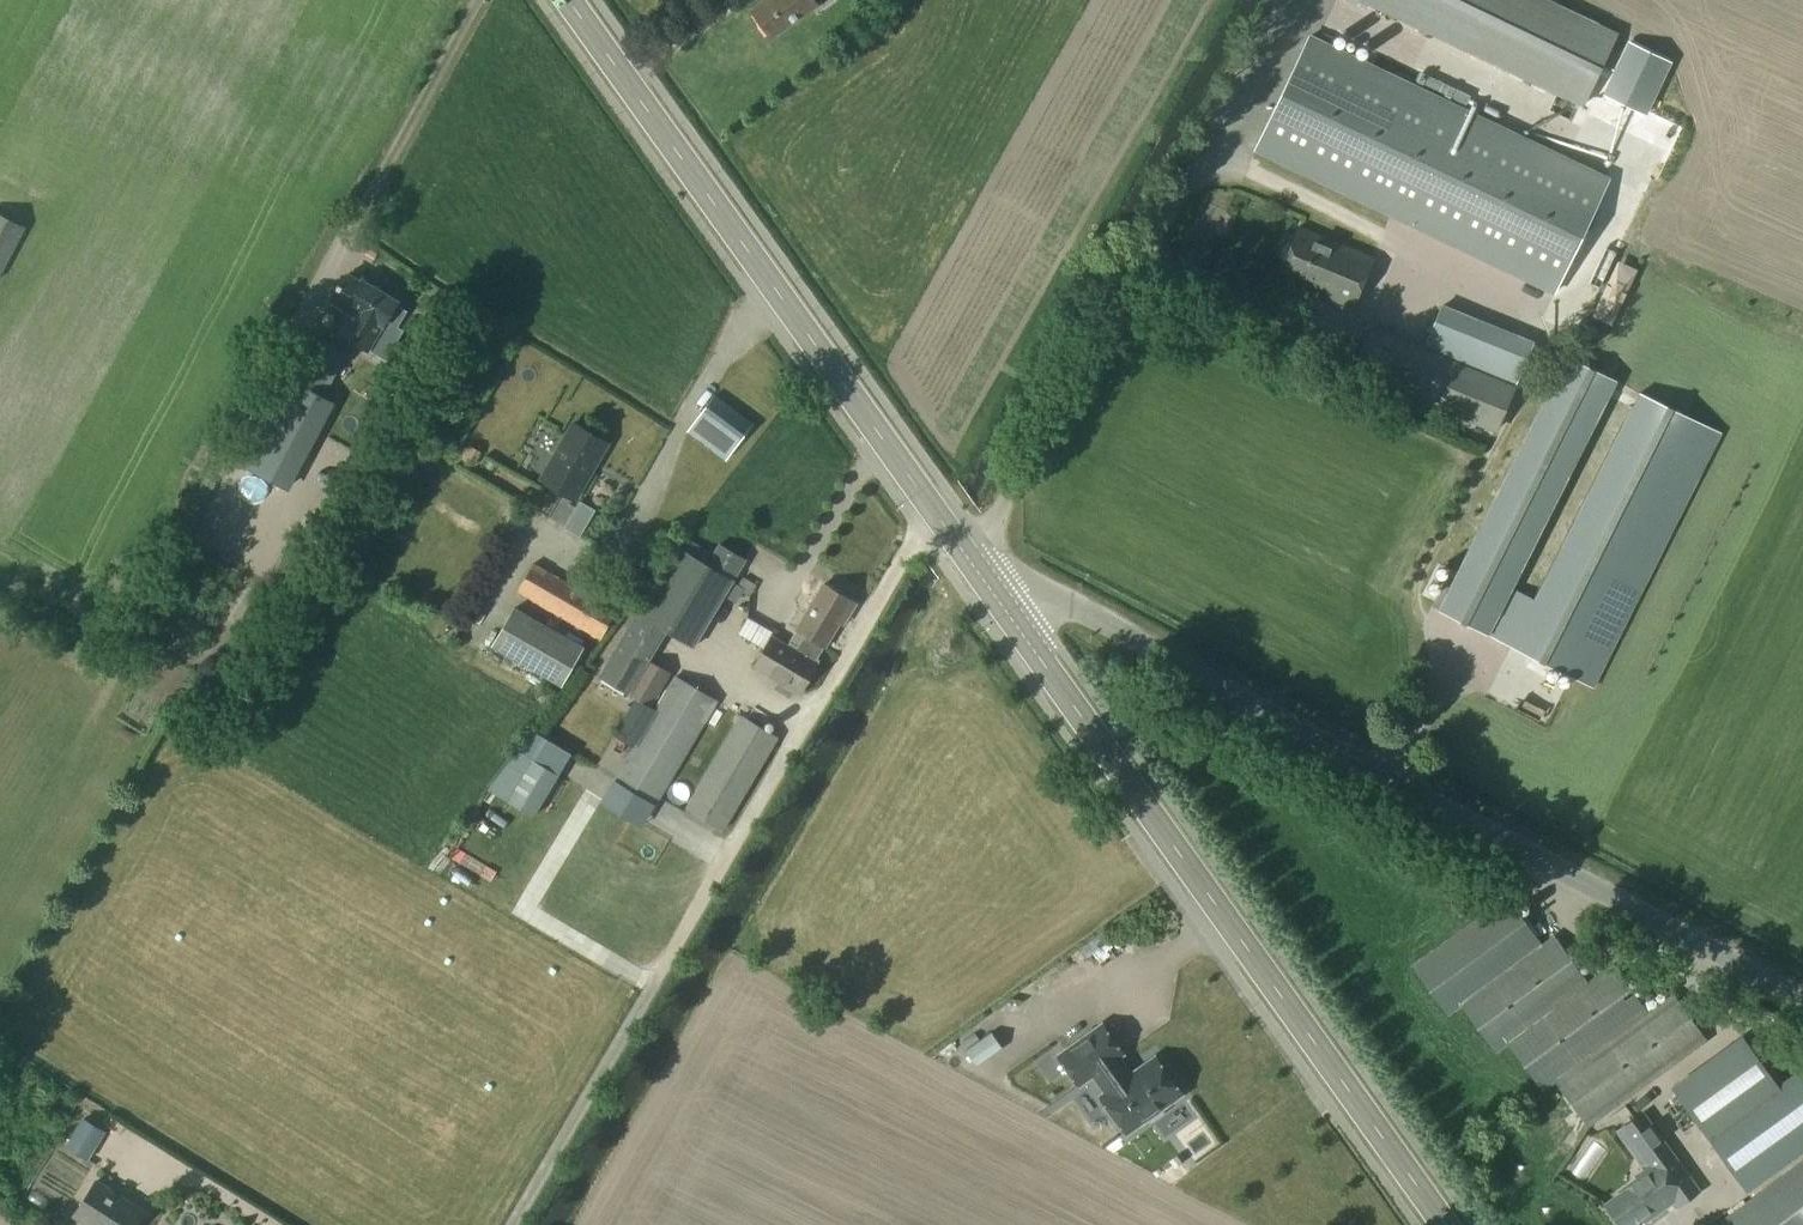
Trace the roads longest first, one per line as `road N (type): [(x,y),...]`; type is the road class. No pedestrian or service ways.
road 1 (unclassified): [(1802,998),(1018,584),(979,577)]
road 2 (secondary): [(1444,1224),(979,577)]
road 3 (secondary): [(979,577),(571,0)]

